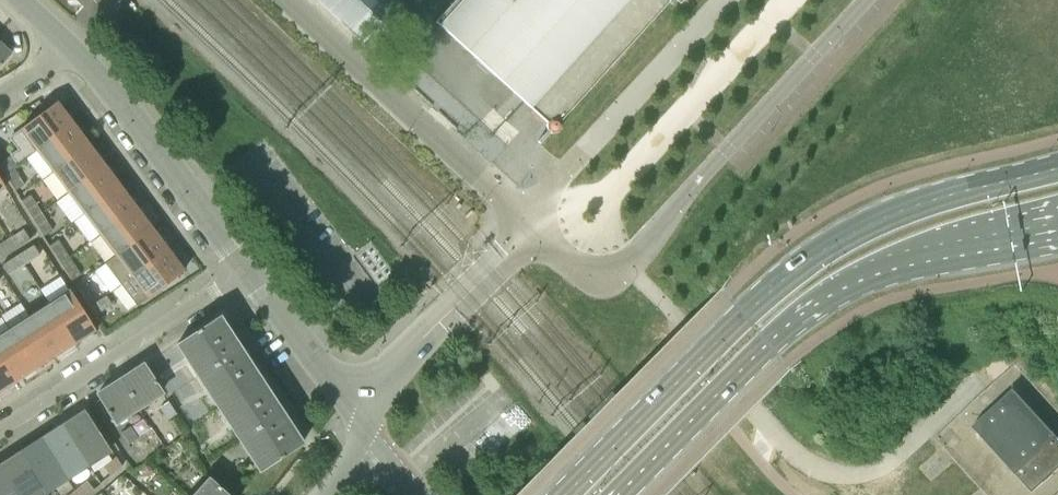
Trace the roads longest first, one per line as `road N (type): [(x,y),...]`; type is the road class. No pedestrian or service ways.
road 1 (primary): [(1057,168),(918,204),(827,246),(756,303),(563,494)]
road 2 (primary): [(615,494),(814,304),(930,251),(1057,222)]
road 3 (residential): [(626,266),(865,0)]
road 4 (residential): [(289,0),(522,218)]
road 5 (residential): [(0,431),(244,268)]
road 6 (residential): [(244,268),(71,50)]
road 7 (residential): [(361,429),(402,356),(533,229)]
road 8 (residential): [(361,429),(244,268)]

